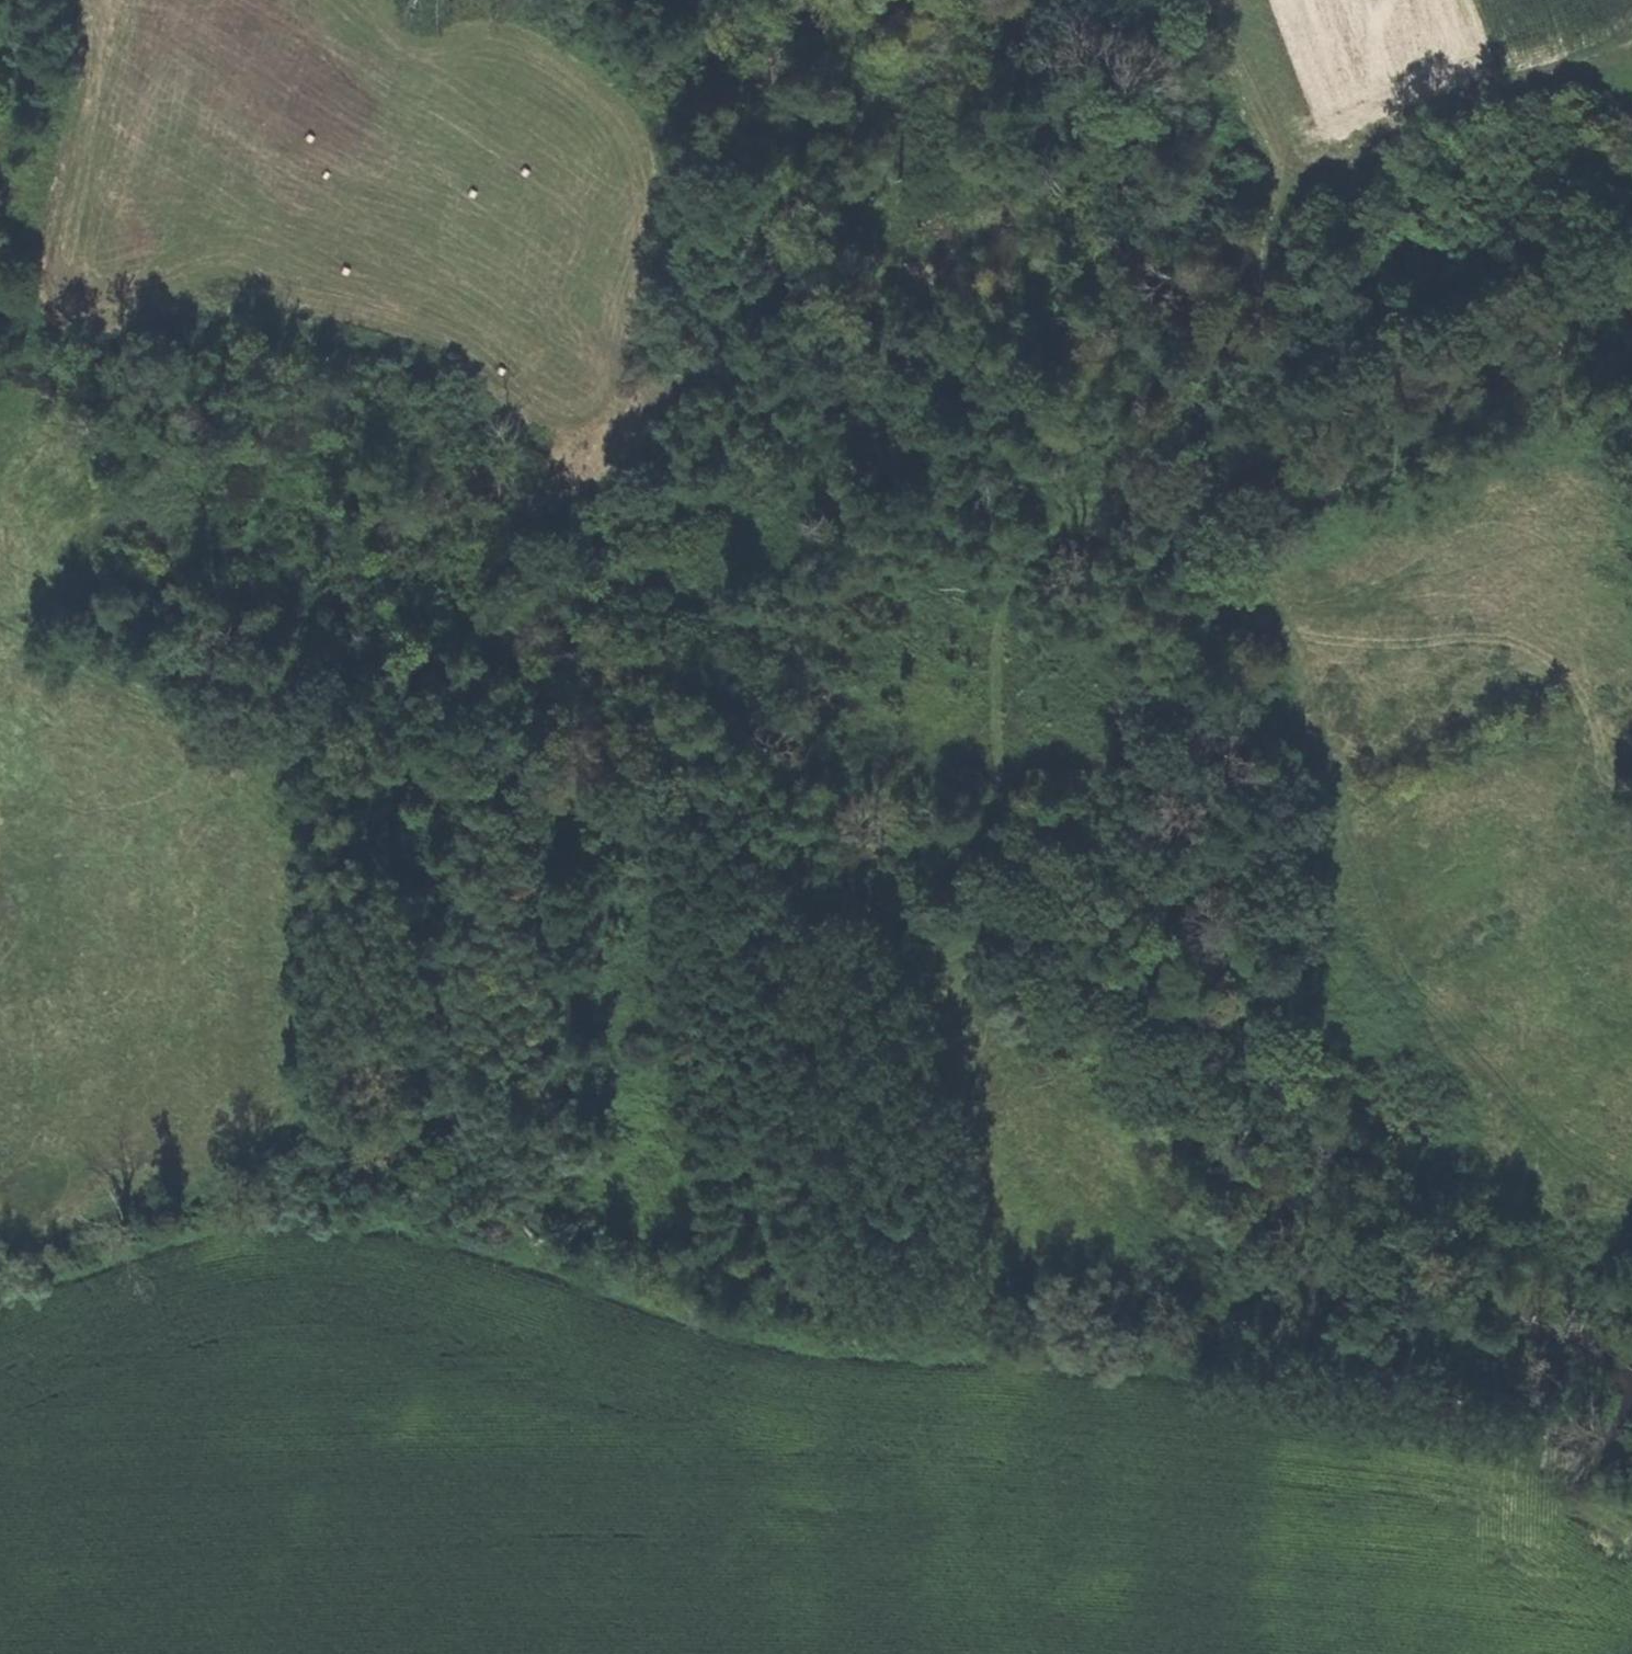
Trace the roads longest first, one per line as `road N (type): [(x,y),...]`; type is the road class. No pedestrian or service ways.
road 1 (track): [(0,667),(366,766),(500,795),(656,807),(721,839),(869,980),(918,990),(959,968),(988,882),(996,668),(1015,595),(1046,549),(1085,523),(1196,483),(1233,455),(1266,207),(1312,174)]
road 2 (track): [(1631,48),(1341,169),(1312,174)]
road 3 (track): [(1312,174),(1269,126),(1204,0)]

